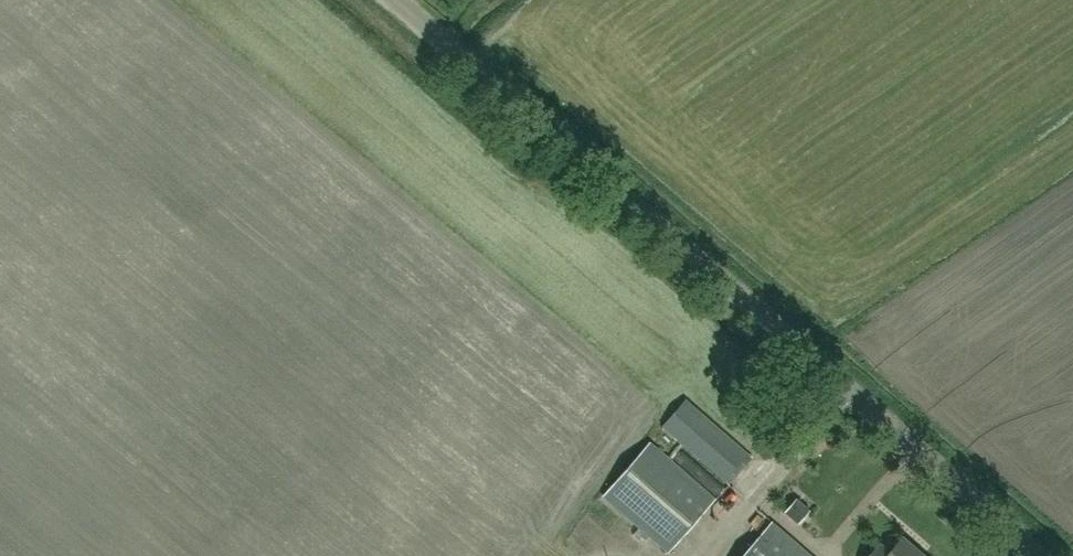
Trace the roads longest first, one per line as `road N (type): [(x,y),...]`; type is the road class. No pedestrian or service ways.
road 1 (unclassified): [(1039,555),(394,0)]

